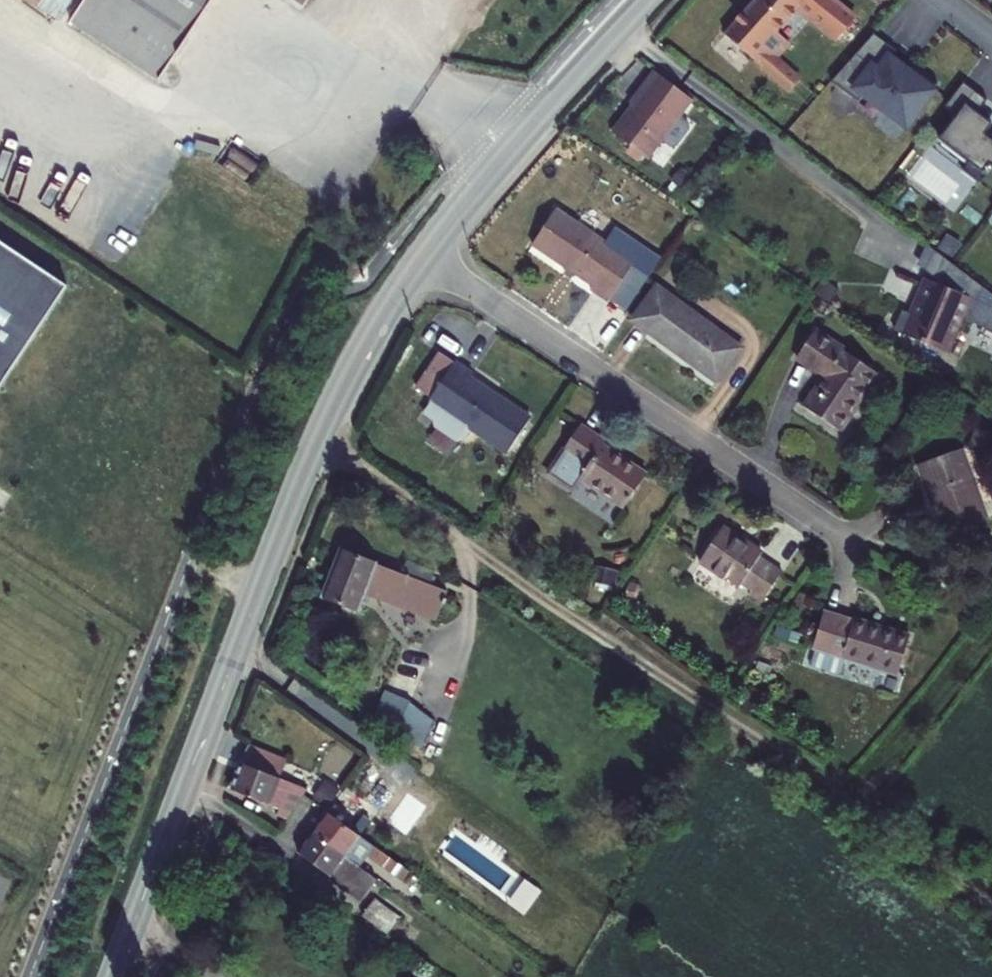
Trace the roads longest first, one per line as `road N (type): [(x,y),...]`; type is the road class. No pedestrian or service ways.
road 1 (track): [(319,449),(991,917)]
road 2 (secondary): [(113,976),(298,487),(366,347),(426,260)]
road 3 (residential): [(856,544),(426,260)]
road 4 (secondary): [(426,260),(653,0)]

